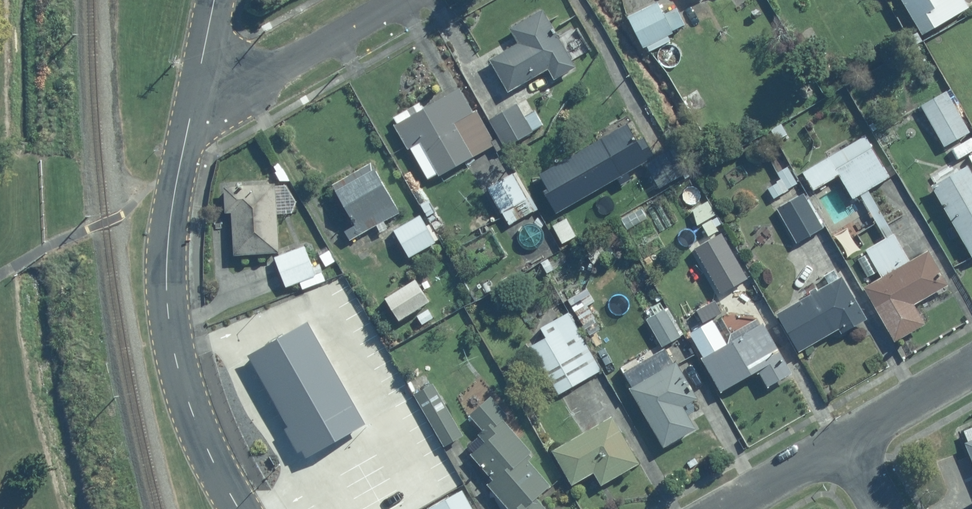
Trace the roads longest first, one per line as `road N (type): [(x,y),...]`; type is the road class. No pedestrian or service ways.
road 1 (residential): [(195,92),(170,229),(168,310),(190,405),(239,508)]
road 2 (residential): [(195,92),(264,79),(400,0)]
road 3 (residential): [(971,366),(844,440)]
road 4 (residential): [(844,440),(725,508)]

